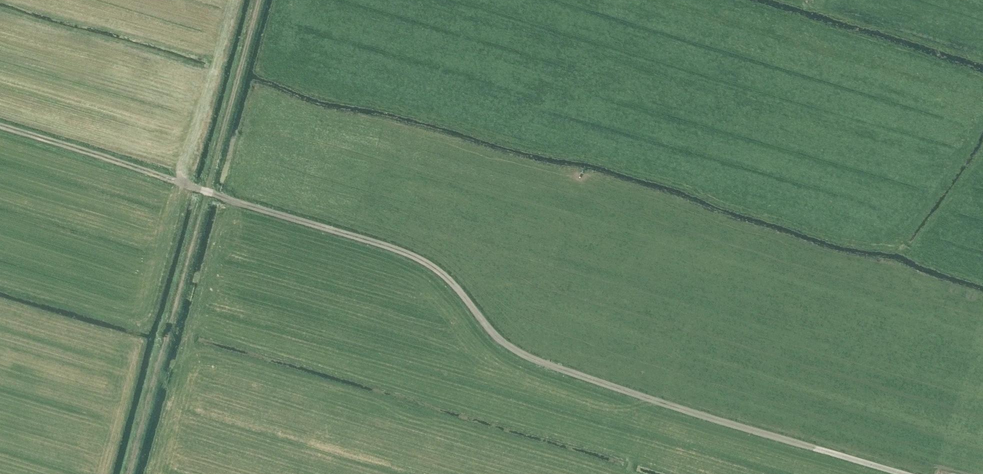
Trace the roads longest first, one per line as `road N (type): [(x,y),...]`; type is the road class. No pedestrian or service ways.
road 1 (track): [(128,473),(258,0)]

